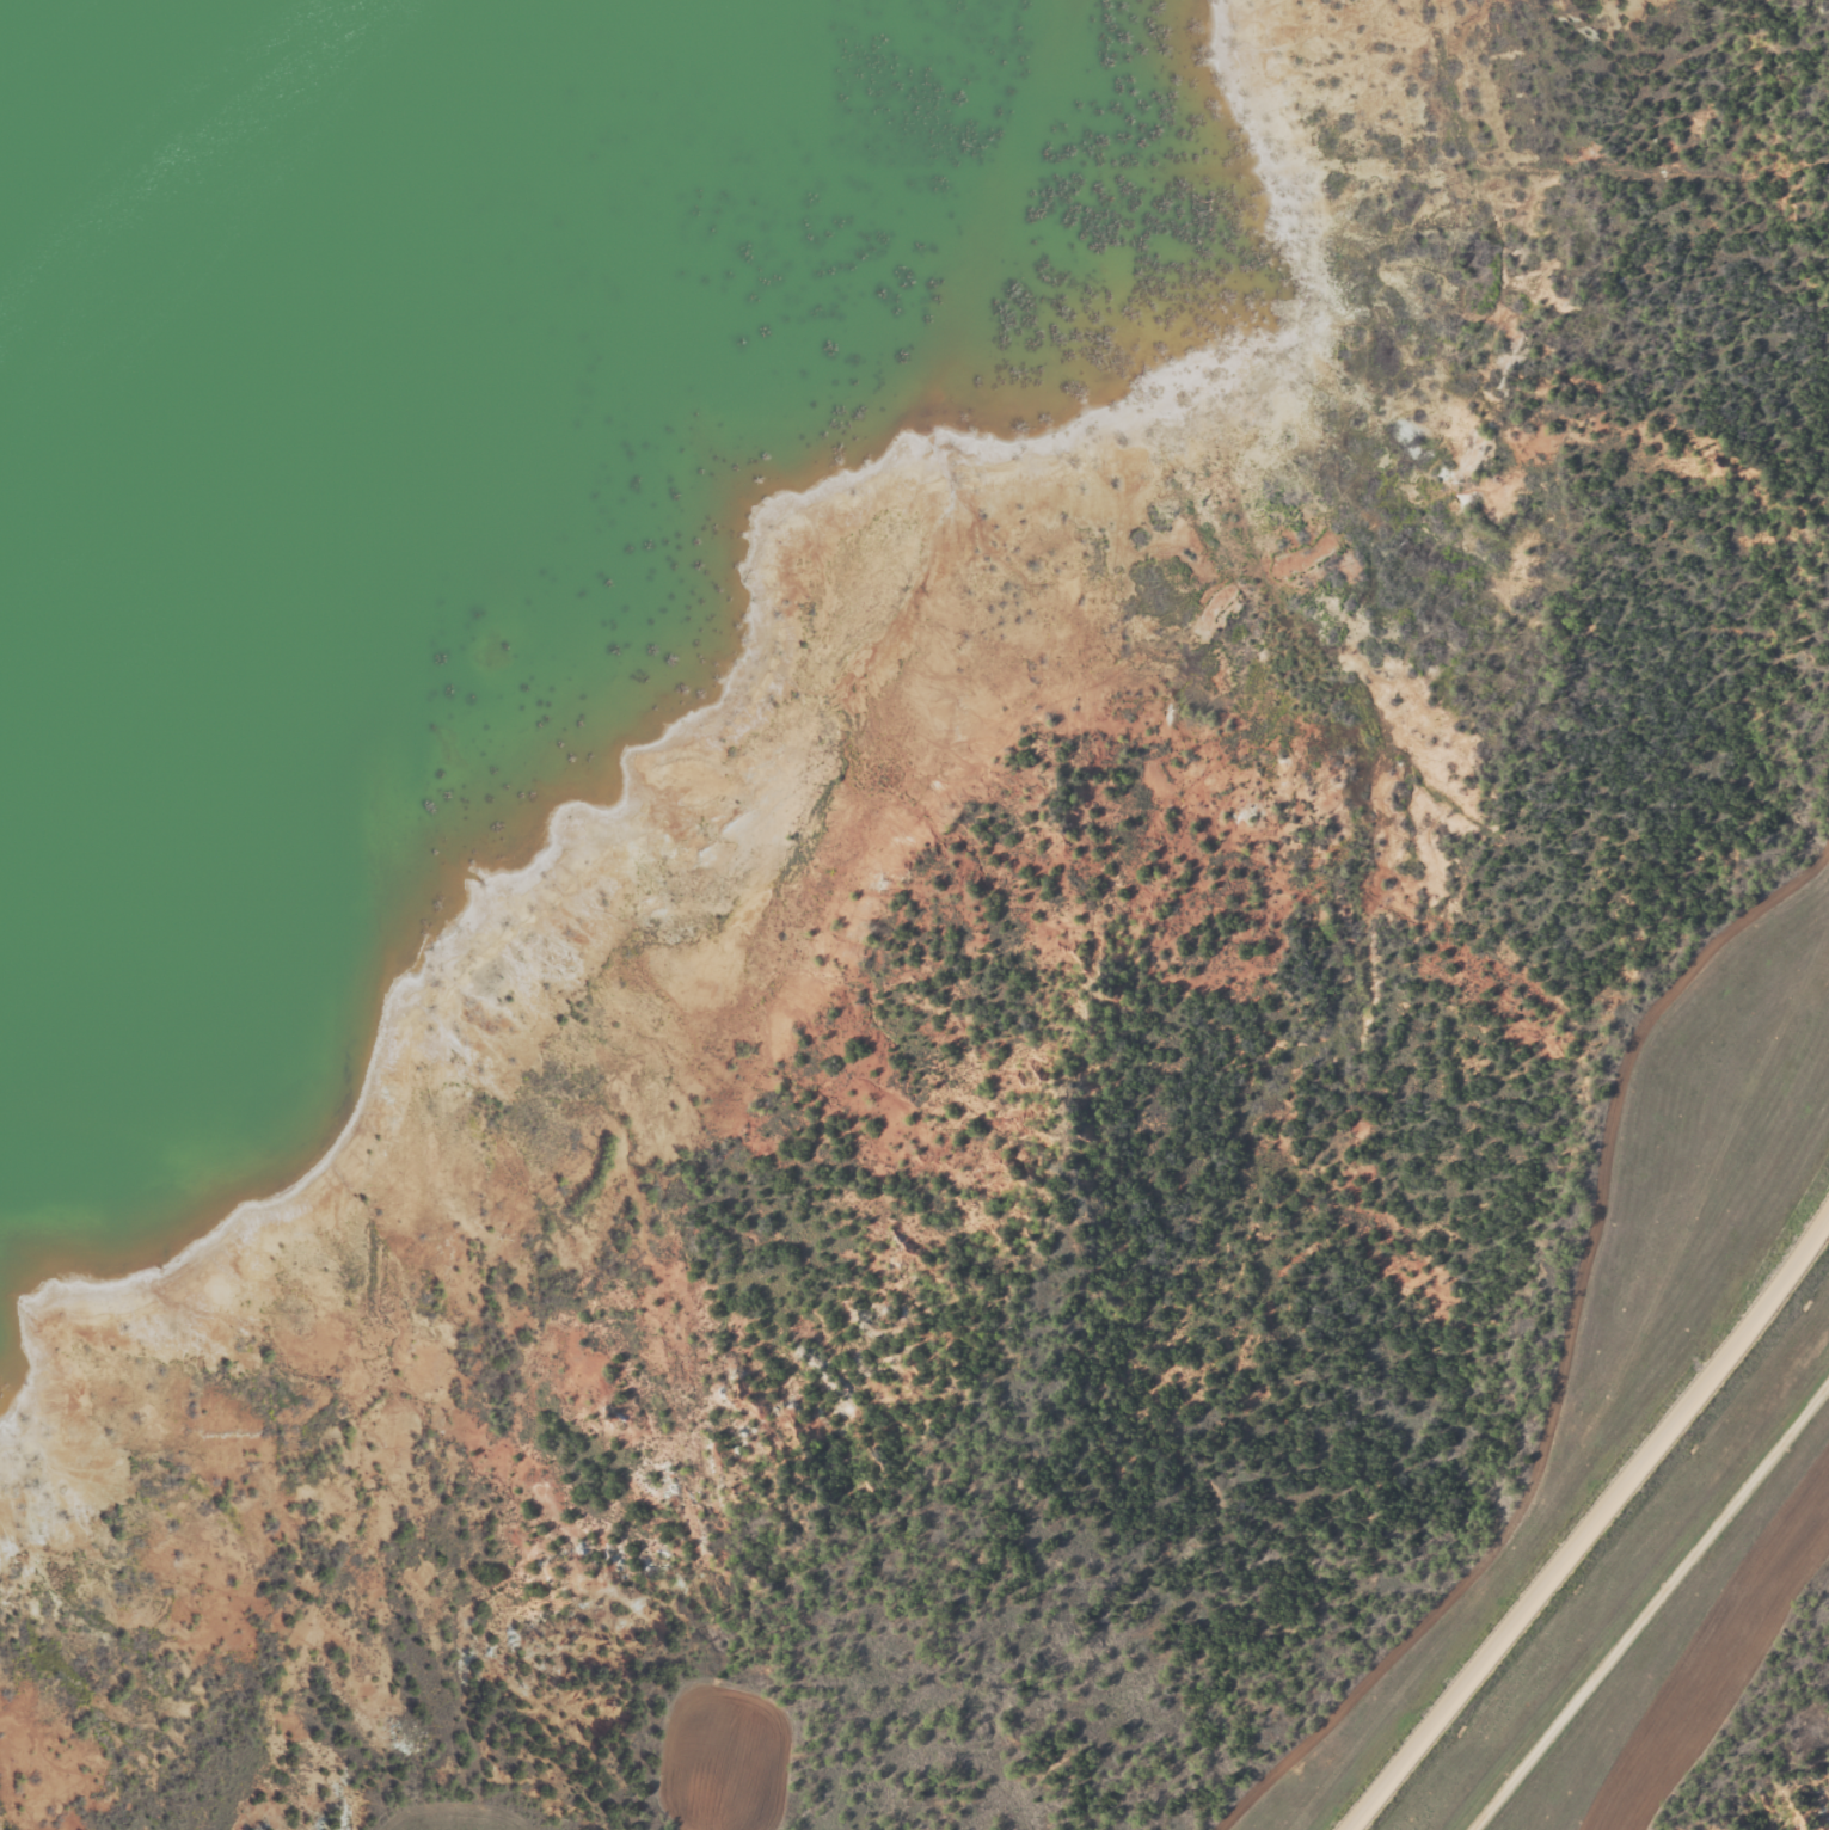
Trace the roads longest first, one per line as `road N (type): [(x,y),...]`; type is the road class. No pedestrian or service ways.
road 1 (residential): [(1828,1208),(1794,1269),(1352,1829)]

